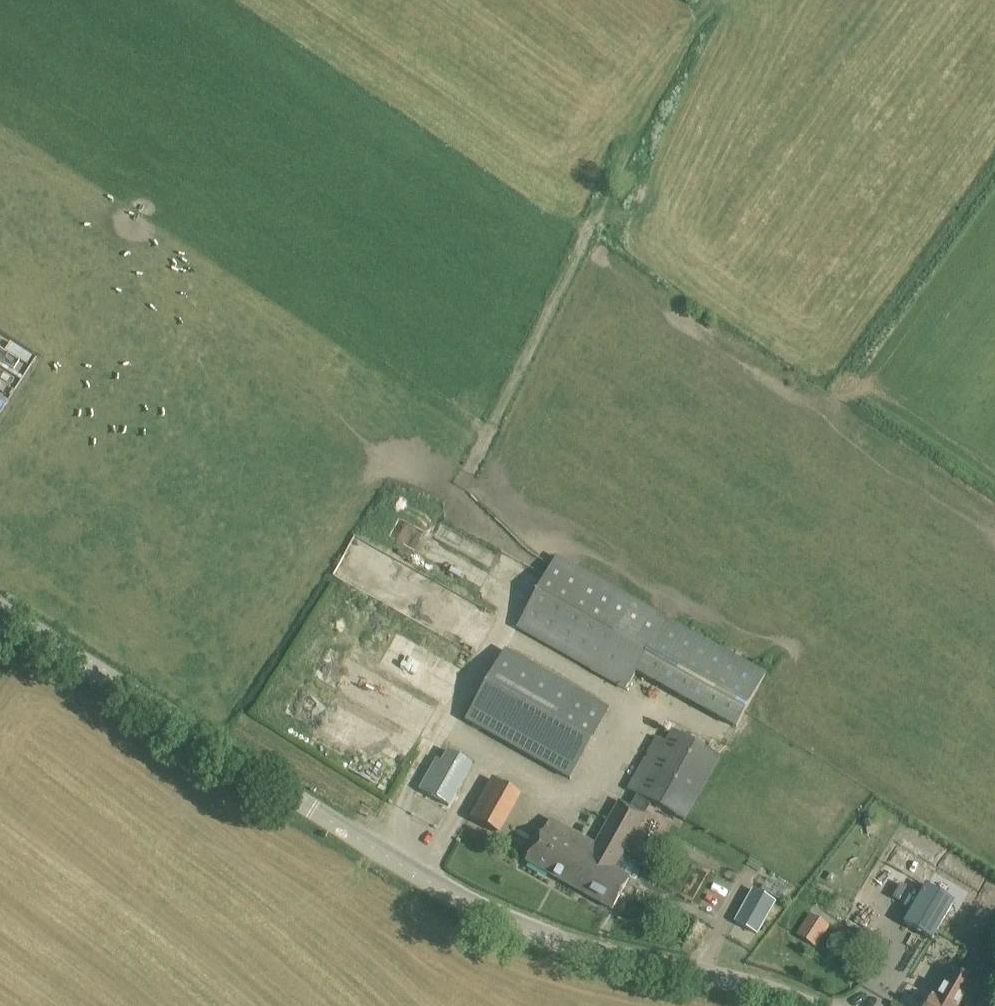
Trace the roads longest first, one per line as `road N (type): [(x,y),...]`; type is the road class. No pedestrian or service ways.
road 1 (tertiary): [(808,1005),(729,977),(644,964),(510,920),(355,835),(0,607)]

